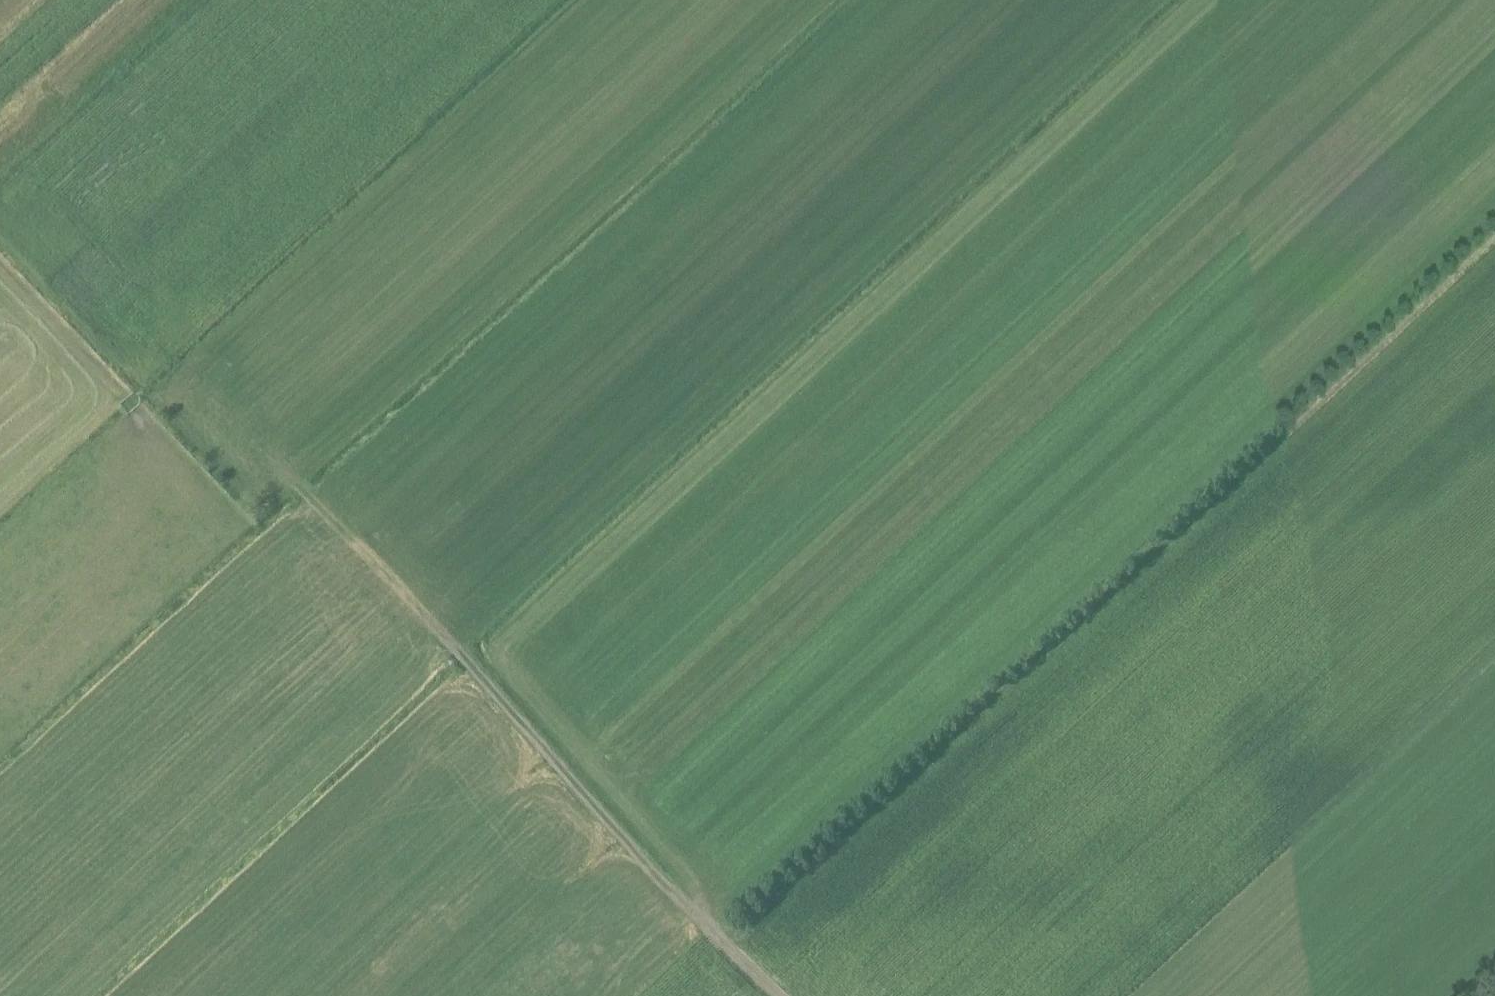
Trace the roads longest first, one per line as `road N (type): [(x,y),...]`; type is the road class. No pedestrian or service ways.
road 1 (track): [(703,924),(291,478)]

